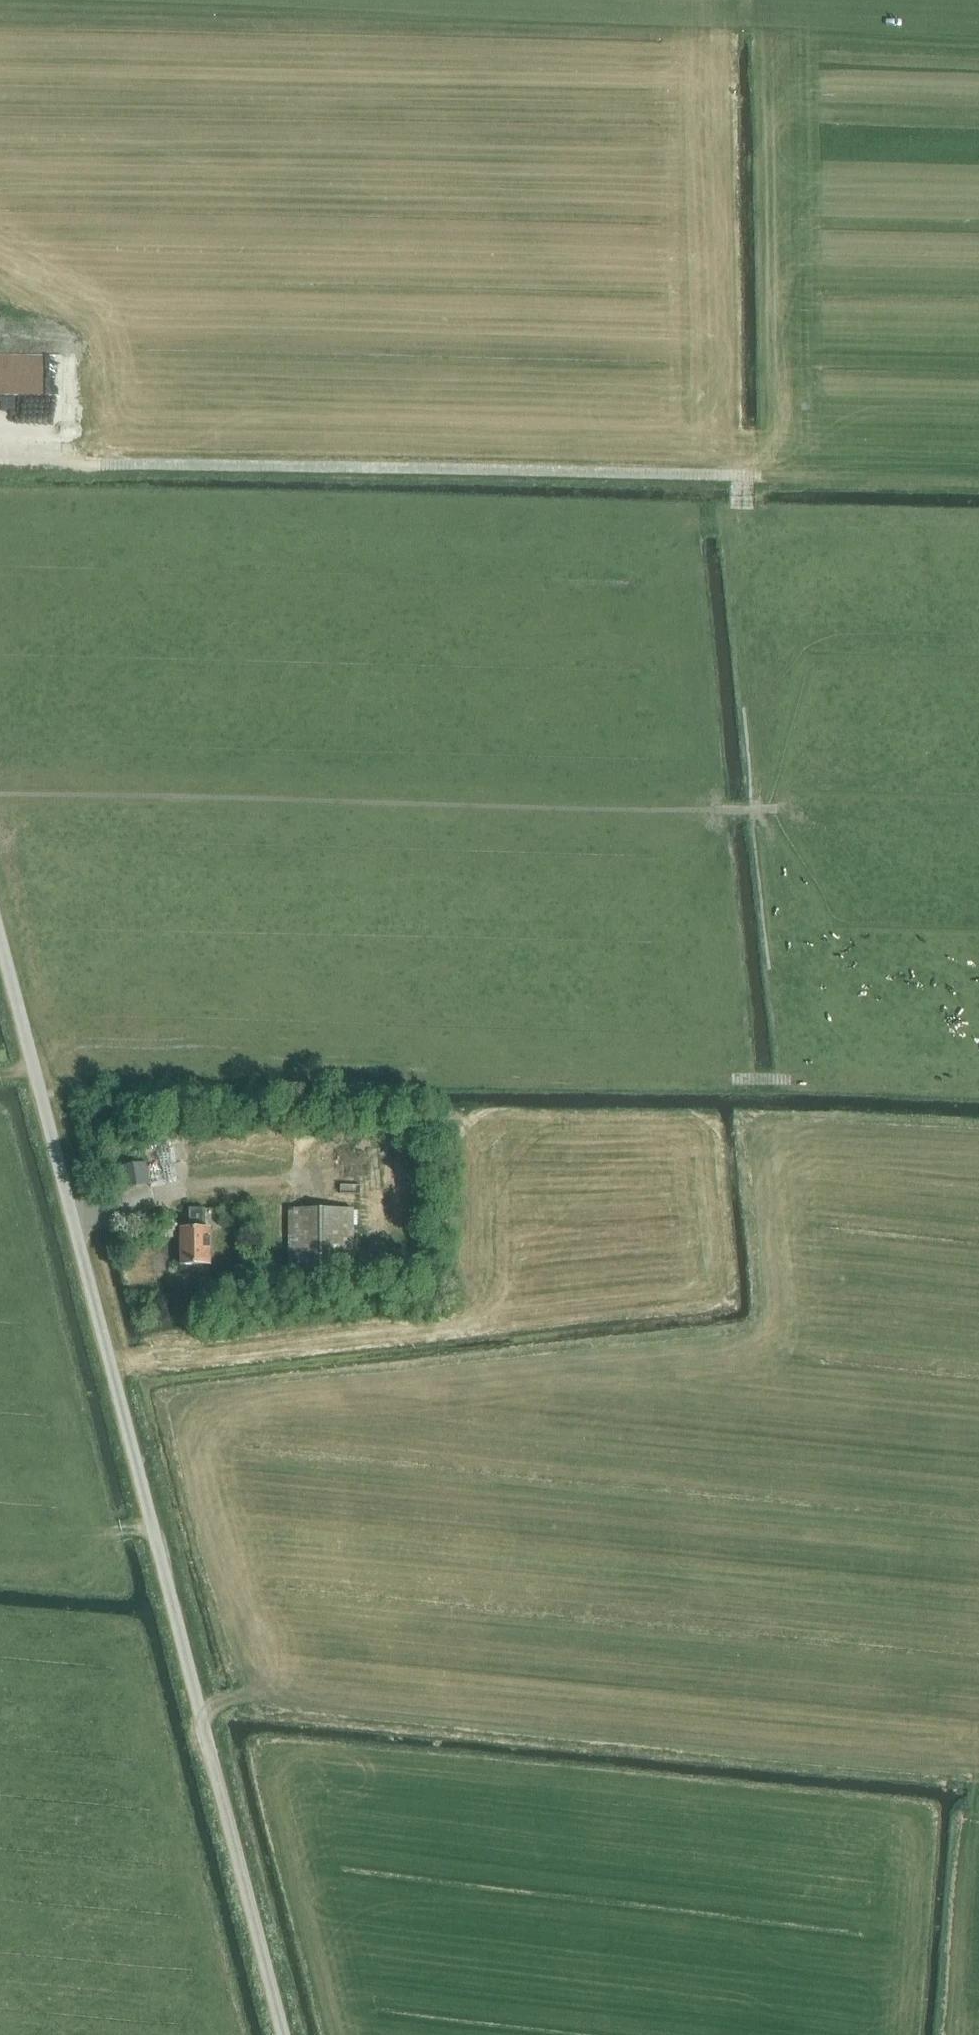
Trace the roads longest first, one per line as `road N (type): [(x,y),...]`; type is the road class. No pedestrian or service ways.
road 1 (unclassified): [(284,2034),(0,933)]
road 2 (track): [(743,510),(743,475),(73,464),(0,416)]
road 3 (track): [(112,1367),(472,1326)]

